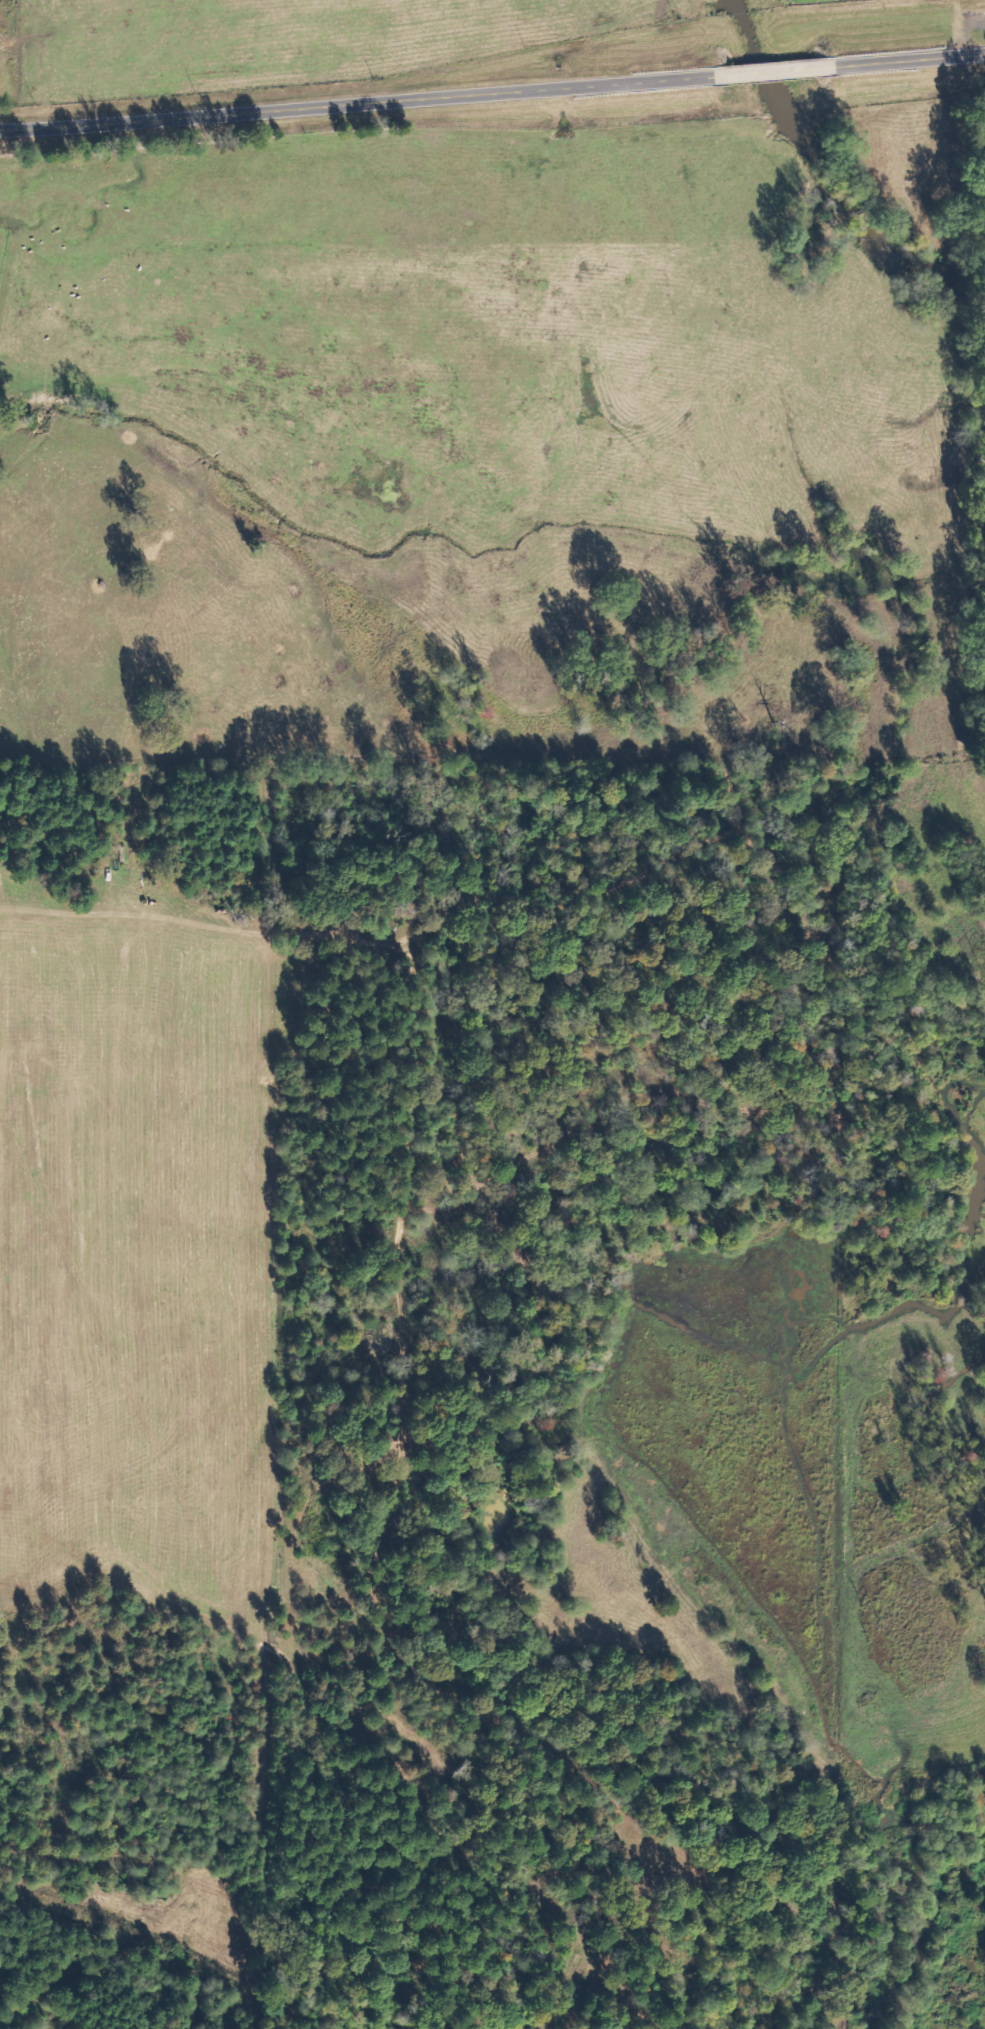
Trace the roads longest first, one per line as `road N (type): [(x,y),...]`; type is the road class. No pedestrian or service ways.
road 1 (secondary): [(0,131),(984,55)]

